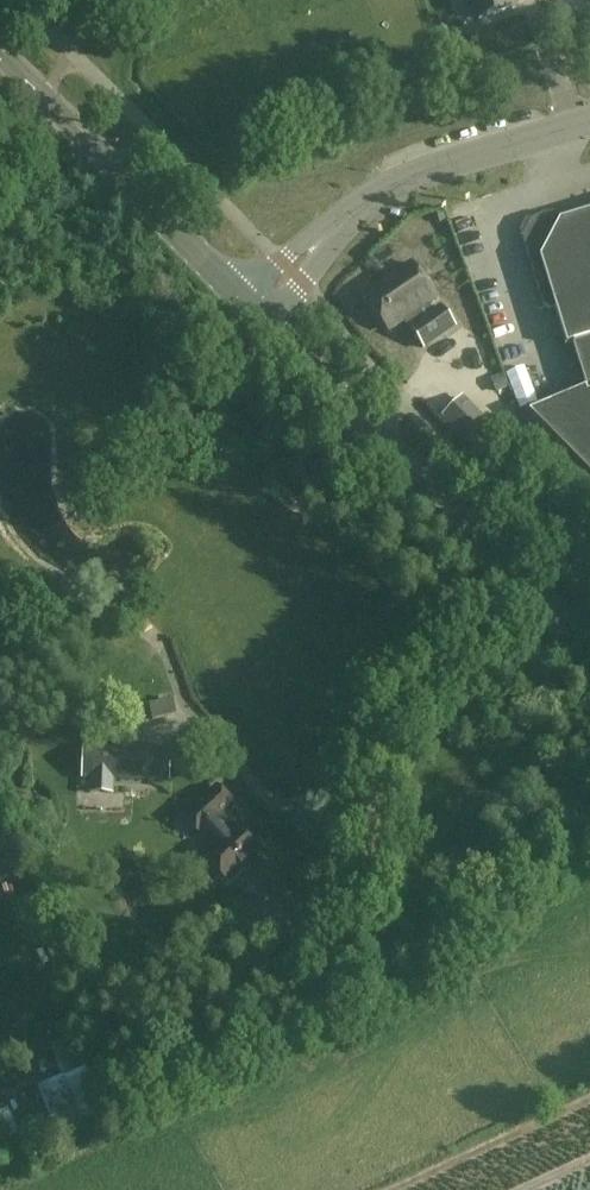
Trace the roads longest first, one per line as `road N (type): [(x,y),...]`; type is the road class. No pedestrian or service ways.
road 1 (secondary): [(589,652),(250,307)]
road 2 (unclassified): [(250,307),(395,183),(589,118)]
road 3 (secondary): [(250,307),(0,51)]

